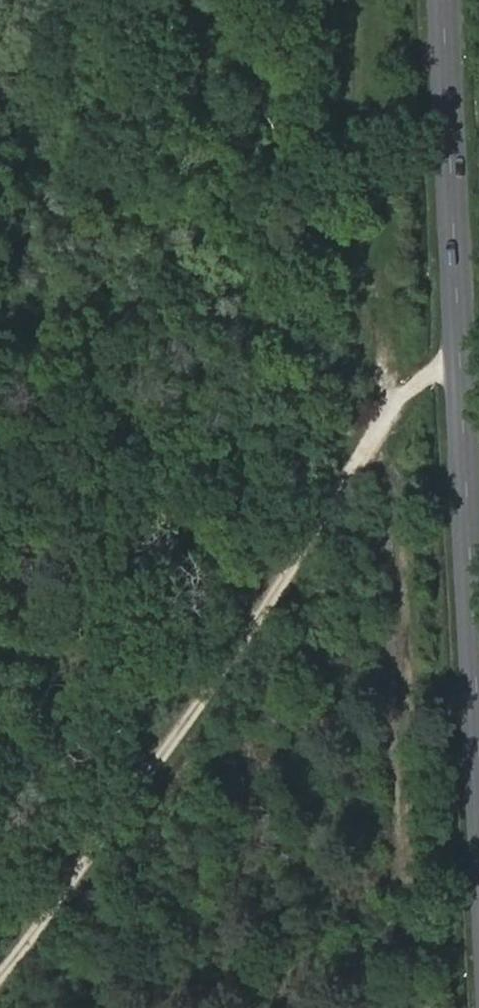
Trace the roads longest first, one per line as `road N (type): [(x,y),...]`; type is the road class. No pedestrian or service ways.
road 1 (track): [(0,971),(82,867),(416,385),(460,363)]
road 2 (secondary): [(478,729),(443,0)]

